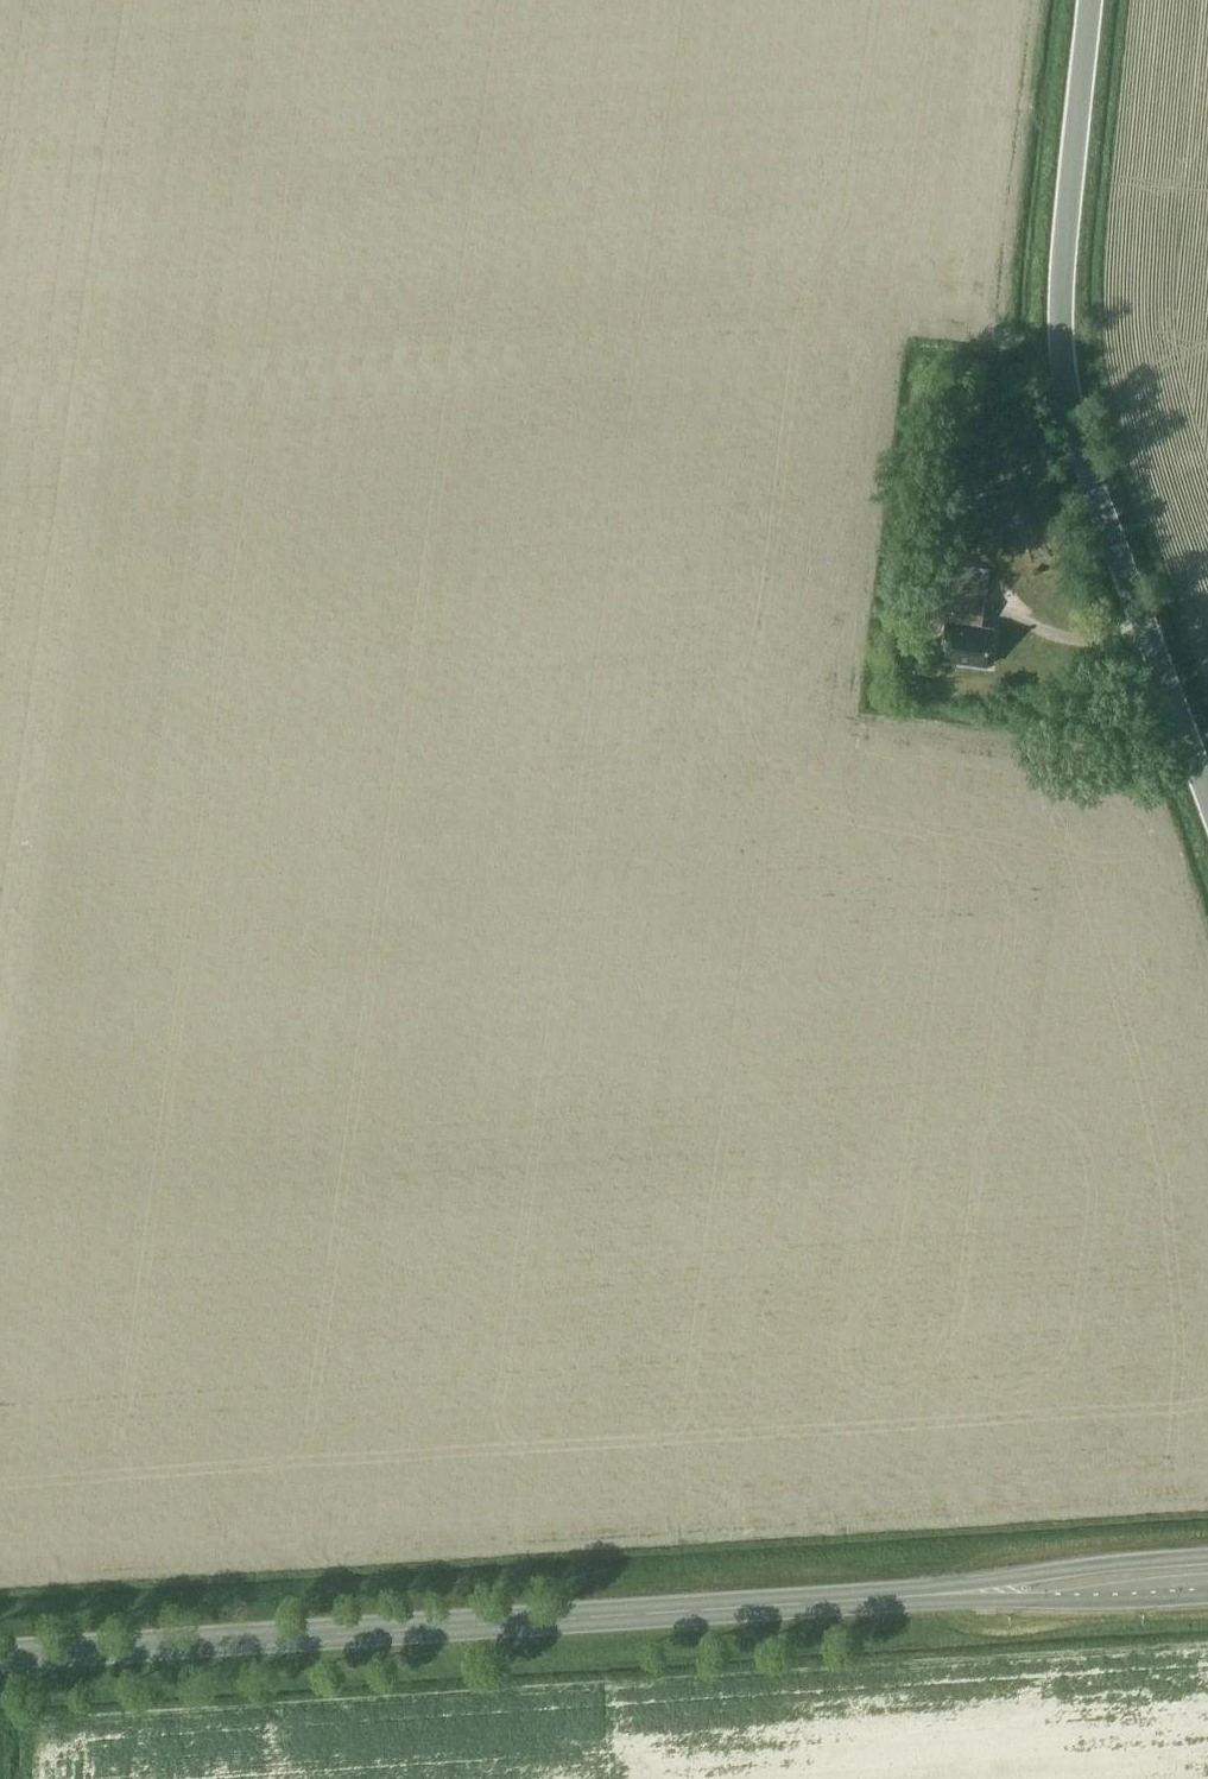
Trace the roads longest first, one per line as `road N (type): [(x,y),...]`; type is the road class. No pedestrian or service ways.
road 1 (primary): [(0,1657),(1207,1583)]
road 2 (tertiary): [(1207,810),(1083,455),(1060,350),(1090,0)]

